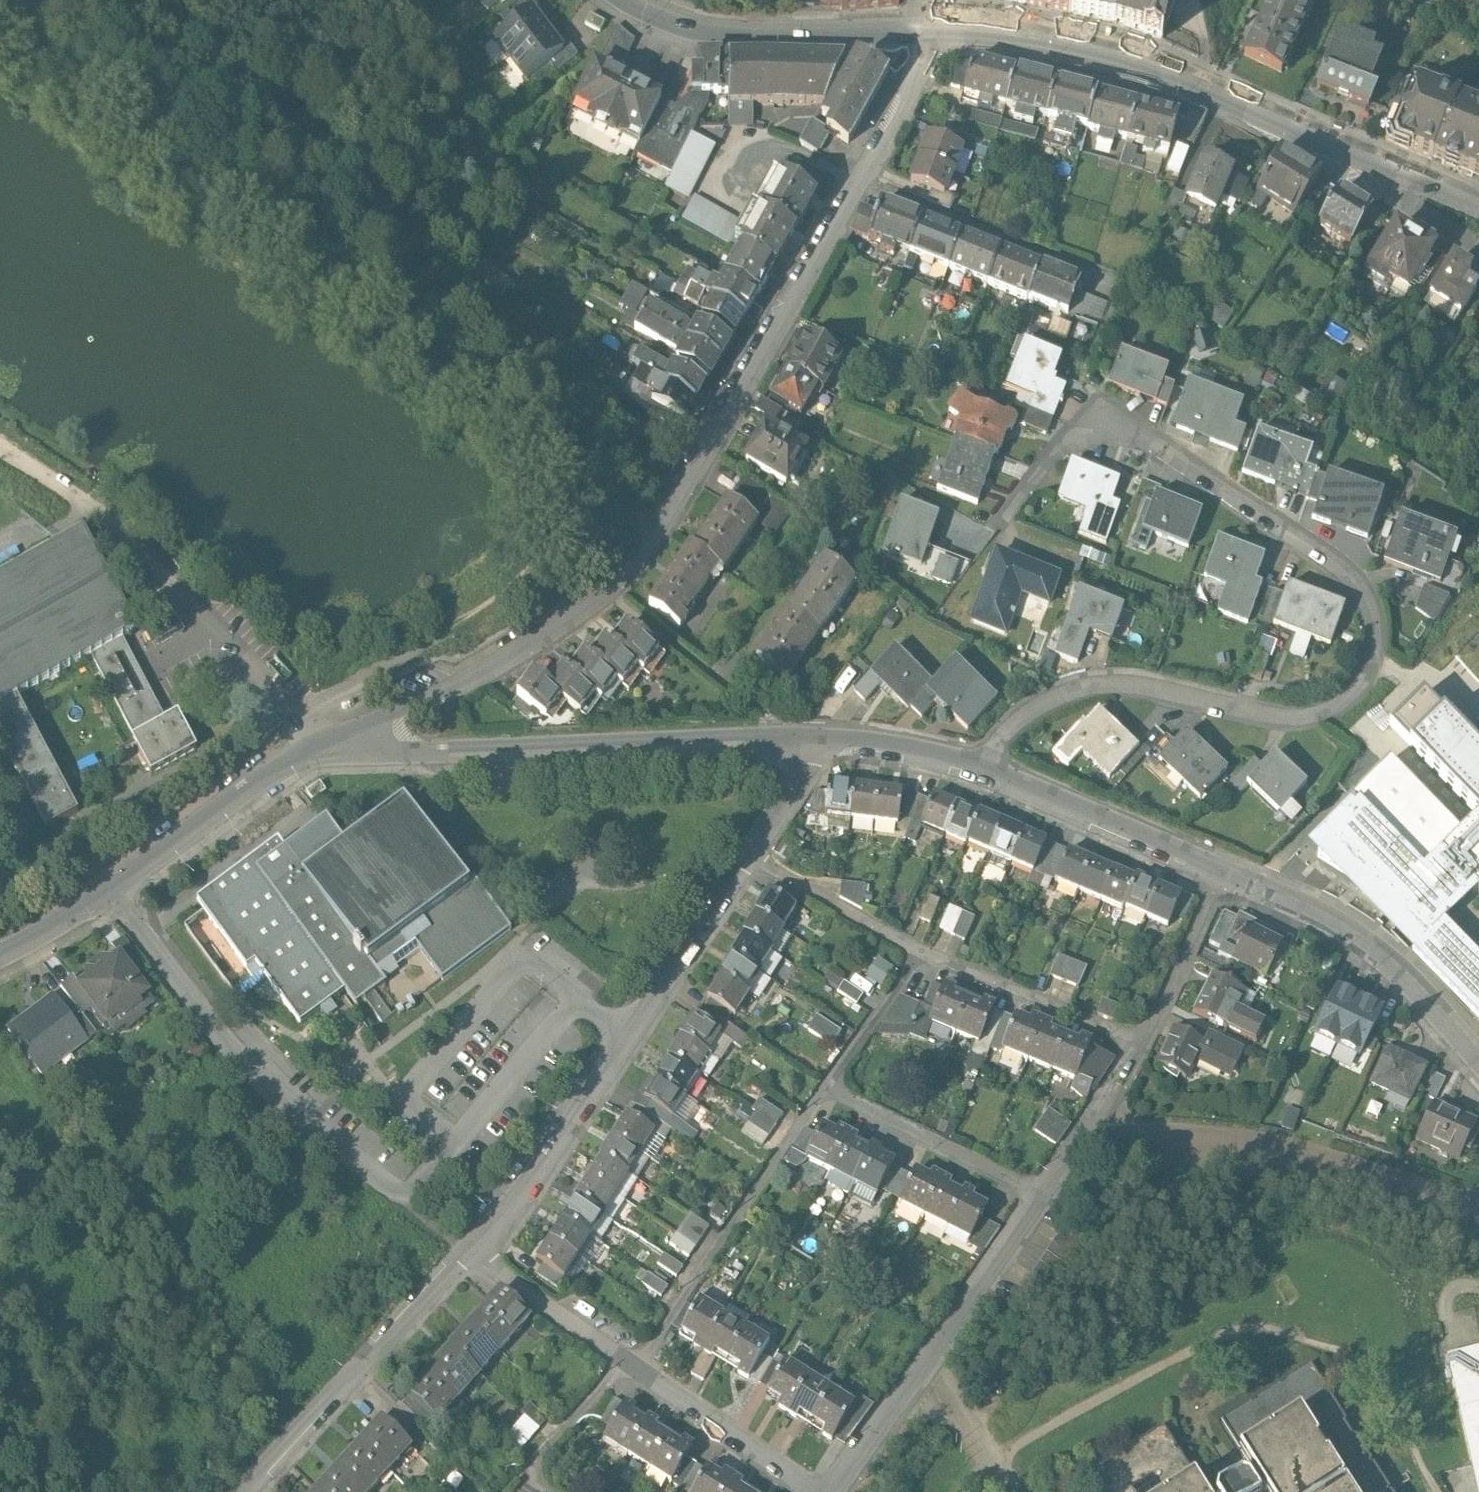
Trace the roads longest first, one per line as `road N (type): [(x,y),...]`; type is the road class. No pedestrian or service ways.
road 1 (track): [(0,8),(426,329),(533,425),(558,460),(563,523),(528,579),(295,714)]
road 2 (residential): [(927,21),(923,55),(898,113),(700,468),(634,558),(604,586),(446,683),(312,745)]
road 3 (residential): [(985,762),(1020,711),(1071,686),(1153,681),(1308,709),(1348,692),(1375,654),(1376,618),(1356,575),(1139,430),(1113,422),(1086,428),(1047,453),(1006,509)]
road 4 (residential): [(312,745),(828,731)]
road 5 (tertiary): [(1387,151),(1237,84),(1110,39),(1006,23),(927,21)]
road 6 (residential): [(471,1250),(556,1145),(744,854)]
road 7 (unclassified): [(110,885),(245,1065),(397,1193)]
road 8 (residential): [(827,1491),(1041,1188)]
road 9 (residential): [(244,1491),(471,1250)]
road 10 (residential): [(820,1093),(633,1361)]
road 11 (residential): [(1224,865),(1353,935),(1478,1047)]
road 12 (tertiary): [(927,21),(726,26),(672,19),(637,0)]
road 13 (residential): [(985,762),(1224,865)]
road 14 (residential): [(110,885),(312,745)]
road 15 (residential): [(1041,1188),(820,1093)]
road 16 (residential): [(1139,1040),(917,950)]
road 17 (residential): [(633,1361),(824,1491)]
road 18 (residential): [(744,854),(917,950)]
road 19 (residential): [(1139,1040),(1224,865)]
road 20 (residential): [(615,1349),(521,1474),(548,1491)]
road 21 (residential): [(1041,1188),(1139,1040)]
road 22 (residential): [(471,1250),(615,1349)]
road 23 (residential): [(917,950),(820,1093)]
road 24 (residential): [(828,731),(892,737),(985,762)]
road 25 (residential): [(744,854),(828,731)]
road 26 (track): [(0,445),(116,526)]
road 27 (residential): [(1387,151),(1395,185),(1478,247)]
road 28 (residential): [(0,956),(110,885)]

